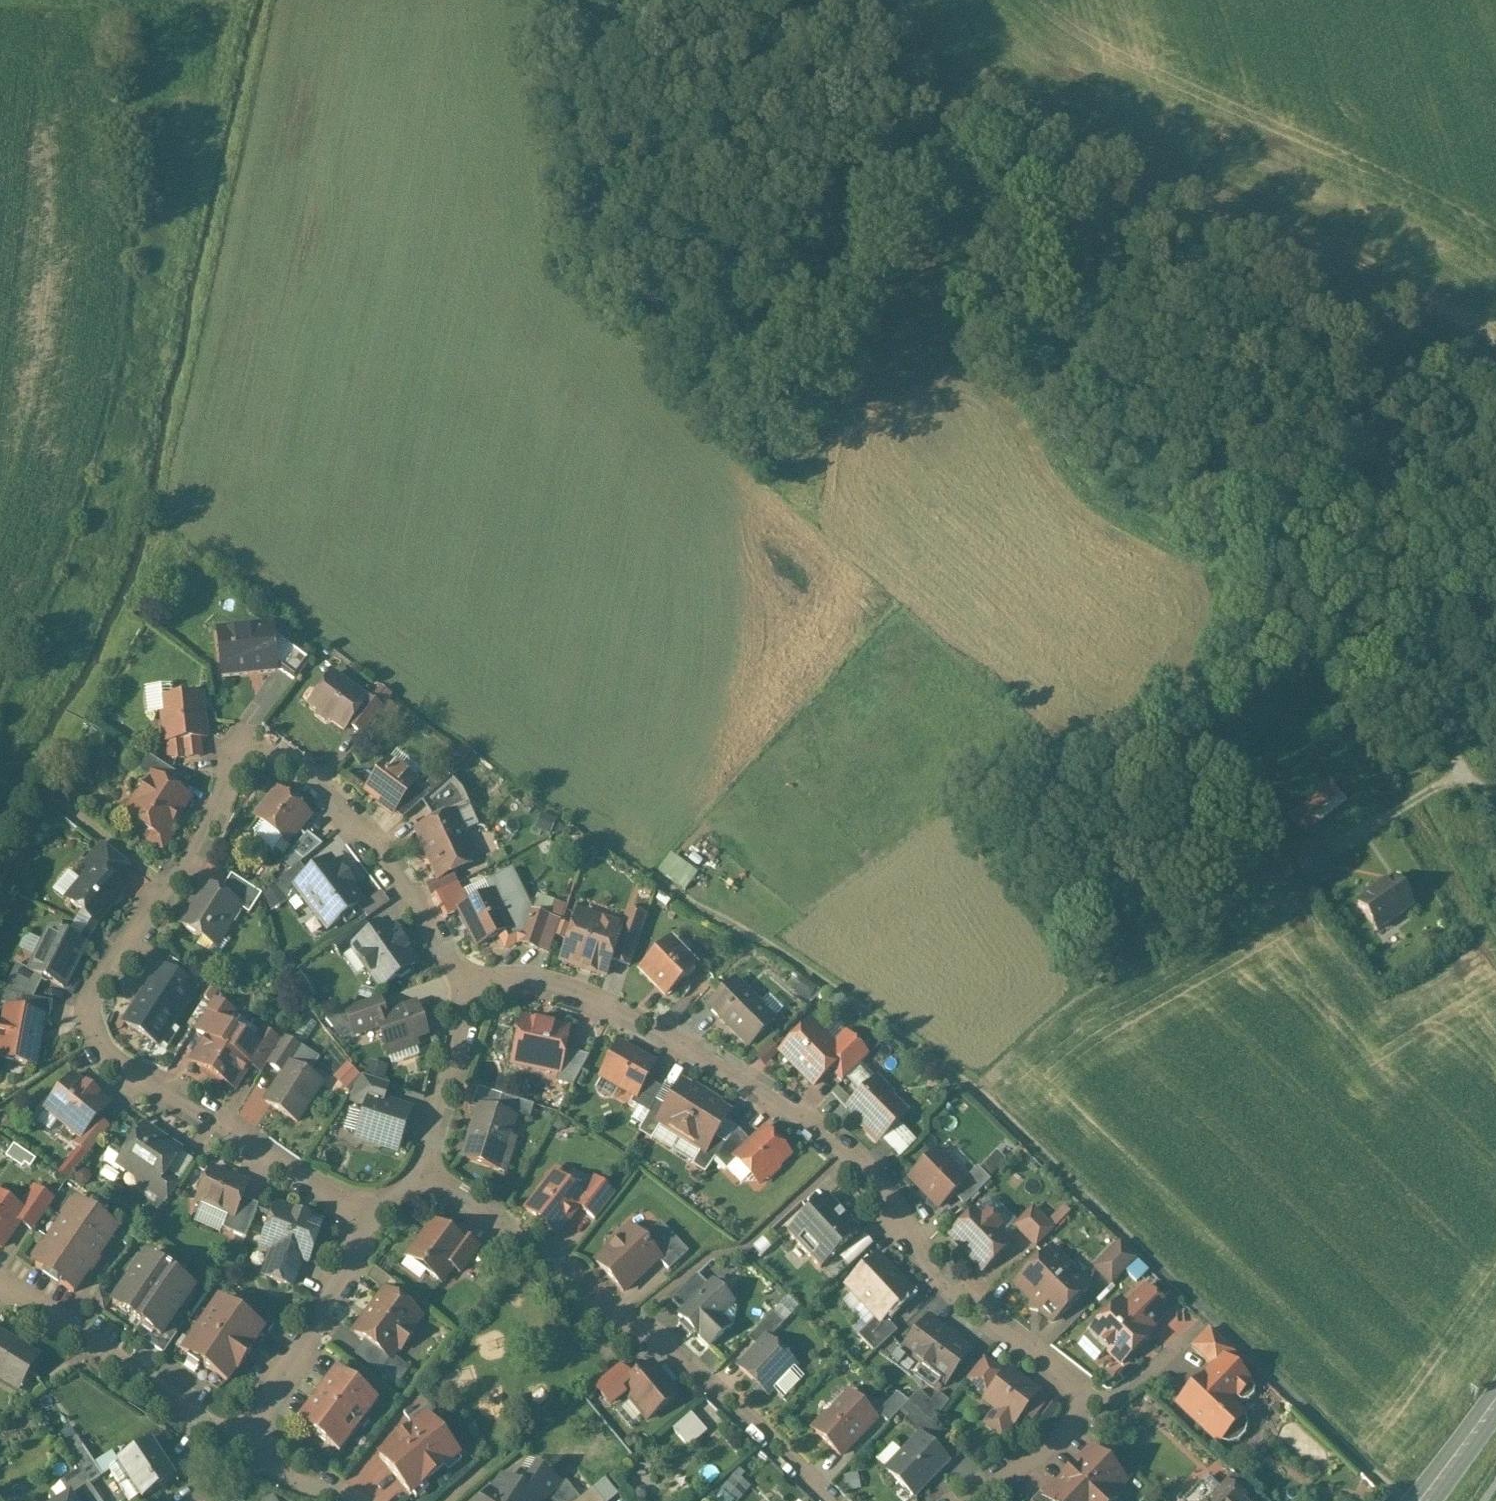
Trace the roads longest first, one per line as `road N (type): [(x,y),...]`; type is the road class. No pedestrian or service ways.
road 1 (residential): [(479,966),(451,937),(370,806),(327,763),(265,727),(250,731),(236,749),(223,803),(180,872),(110,954),(98,983),(98,1013),(119,1039),(154,1069),(370,1195)]
road 2 (track): [(1404,1500),(954,1072),(782,951),(646,874)]
road 3 (residential): [(963,1500),(1075,1414),(1086,1393),(1080,1368),(985,1294),(856,1142),(774,1079),(669,1015),(593,984),(539,969),(479,966)]
road 4 (residential): [(429,1163),(554,1243),(837,1500)]
road 5 (residential): [(257,1429),(216,1425),(0,1291)]
road 6 (residential): [(257,1429),(359,1245),(370,1195)]
road 7 (residential): [(429,1163),(479,966)]
road 8 (secondary): [(1423,1500),(1495,1400)]

